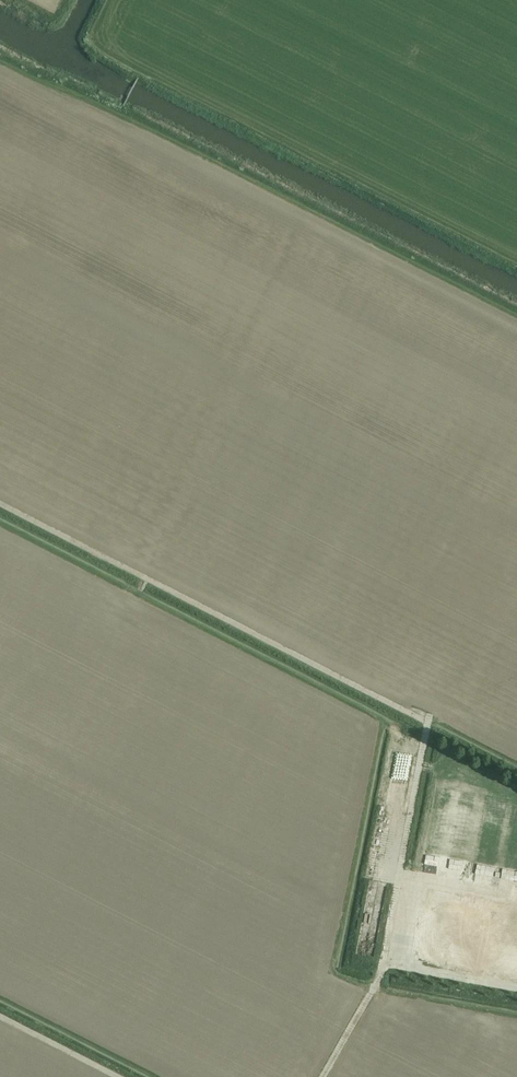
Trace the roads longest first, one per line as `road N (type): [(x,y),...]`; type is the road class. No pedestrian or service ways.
road 1 (track): [(0,504),(516,761)]
road 2 (track): [(428,720),(377,984),(324,1076)]
road 3 (track): [(119,1076),(0,1016)]

